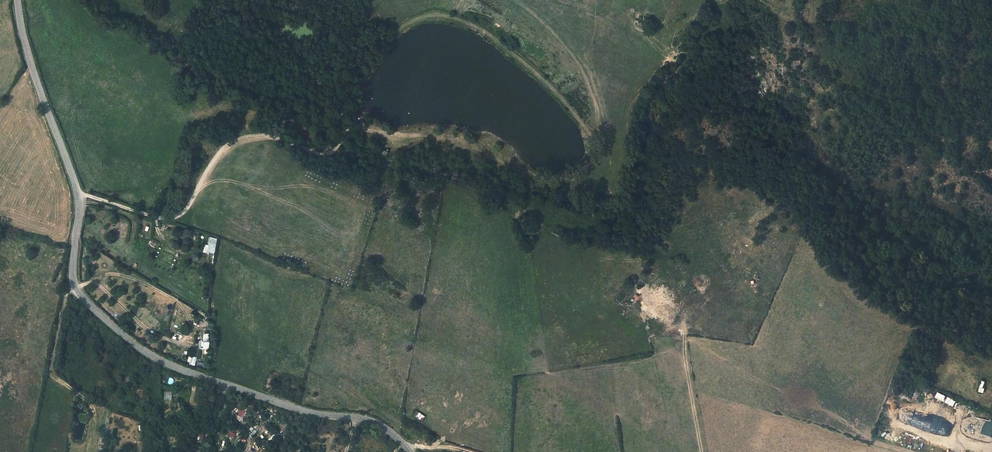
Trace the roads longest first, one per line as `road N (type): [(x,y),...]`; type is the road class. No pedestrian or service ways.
road 1 (unclassified): [(18,0),(81,197),(75,291),(146,354),(238,391),(366,420),(410,451)]
road 2 (track): [(436,138),(351,128),(332,153),(318,153),(275,137),(245,137),(227,143),(188,206),(167,220),(81,197)]

